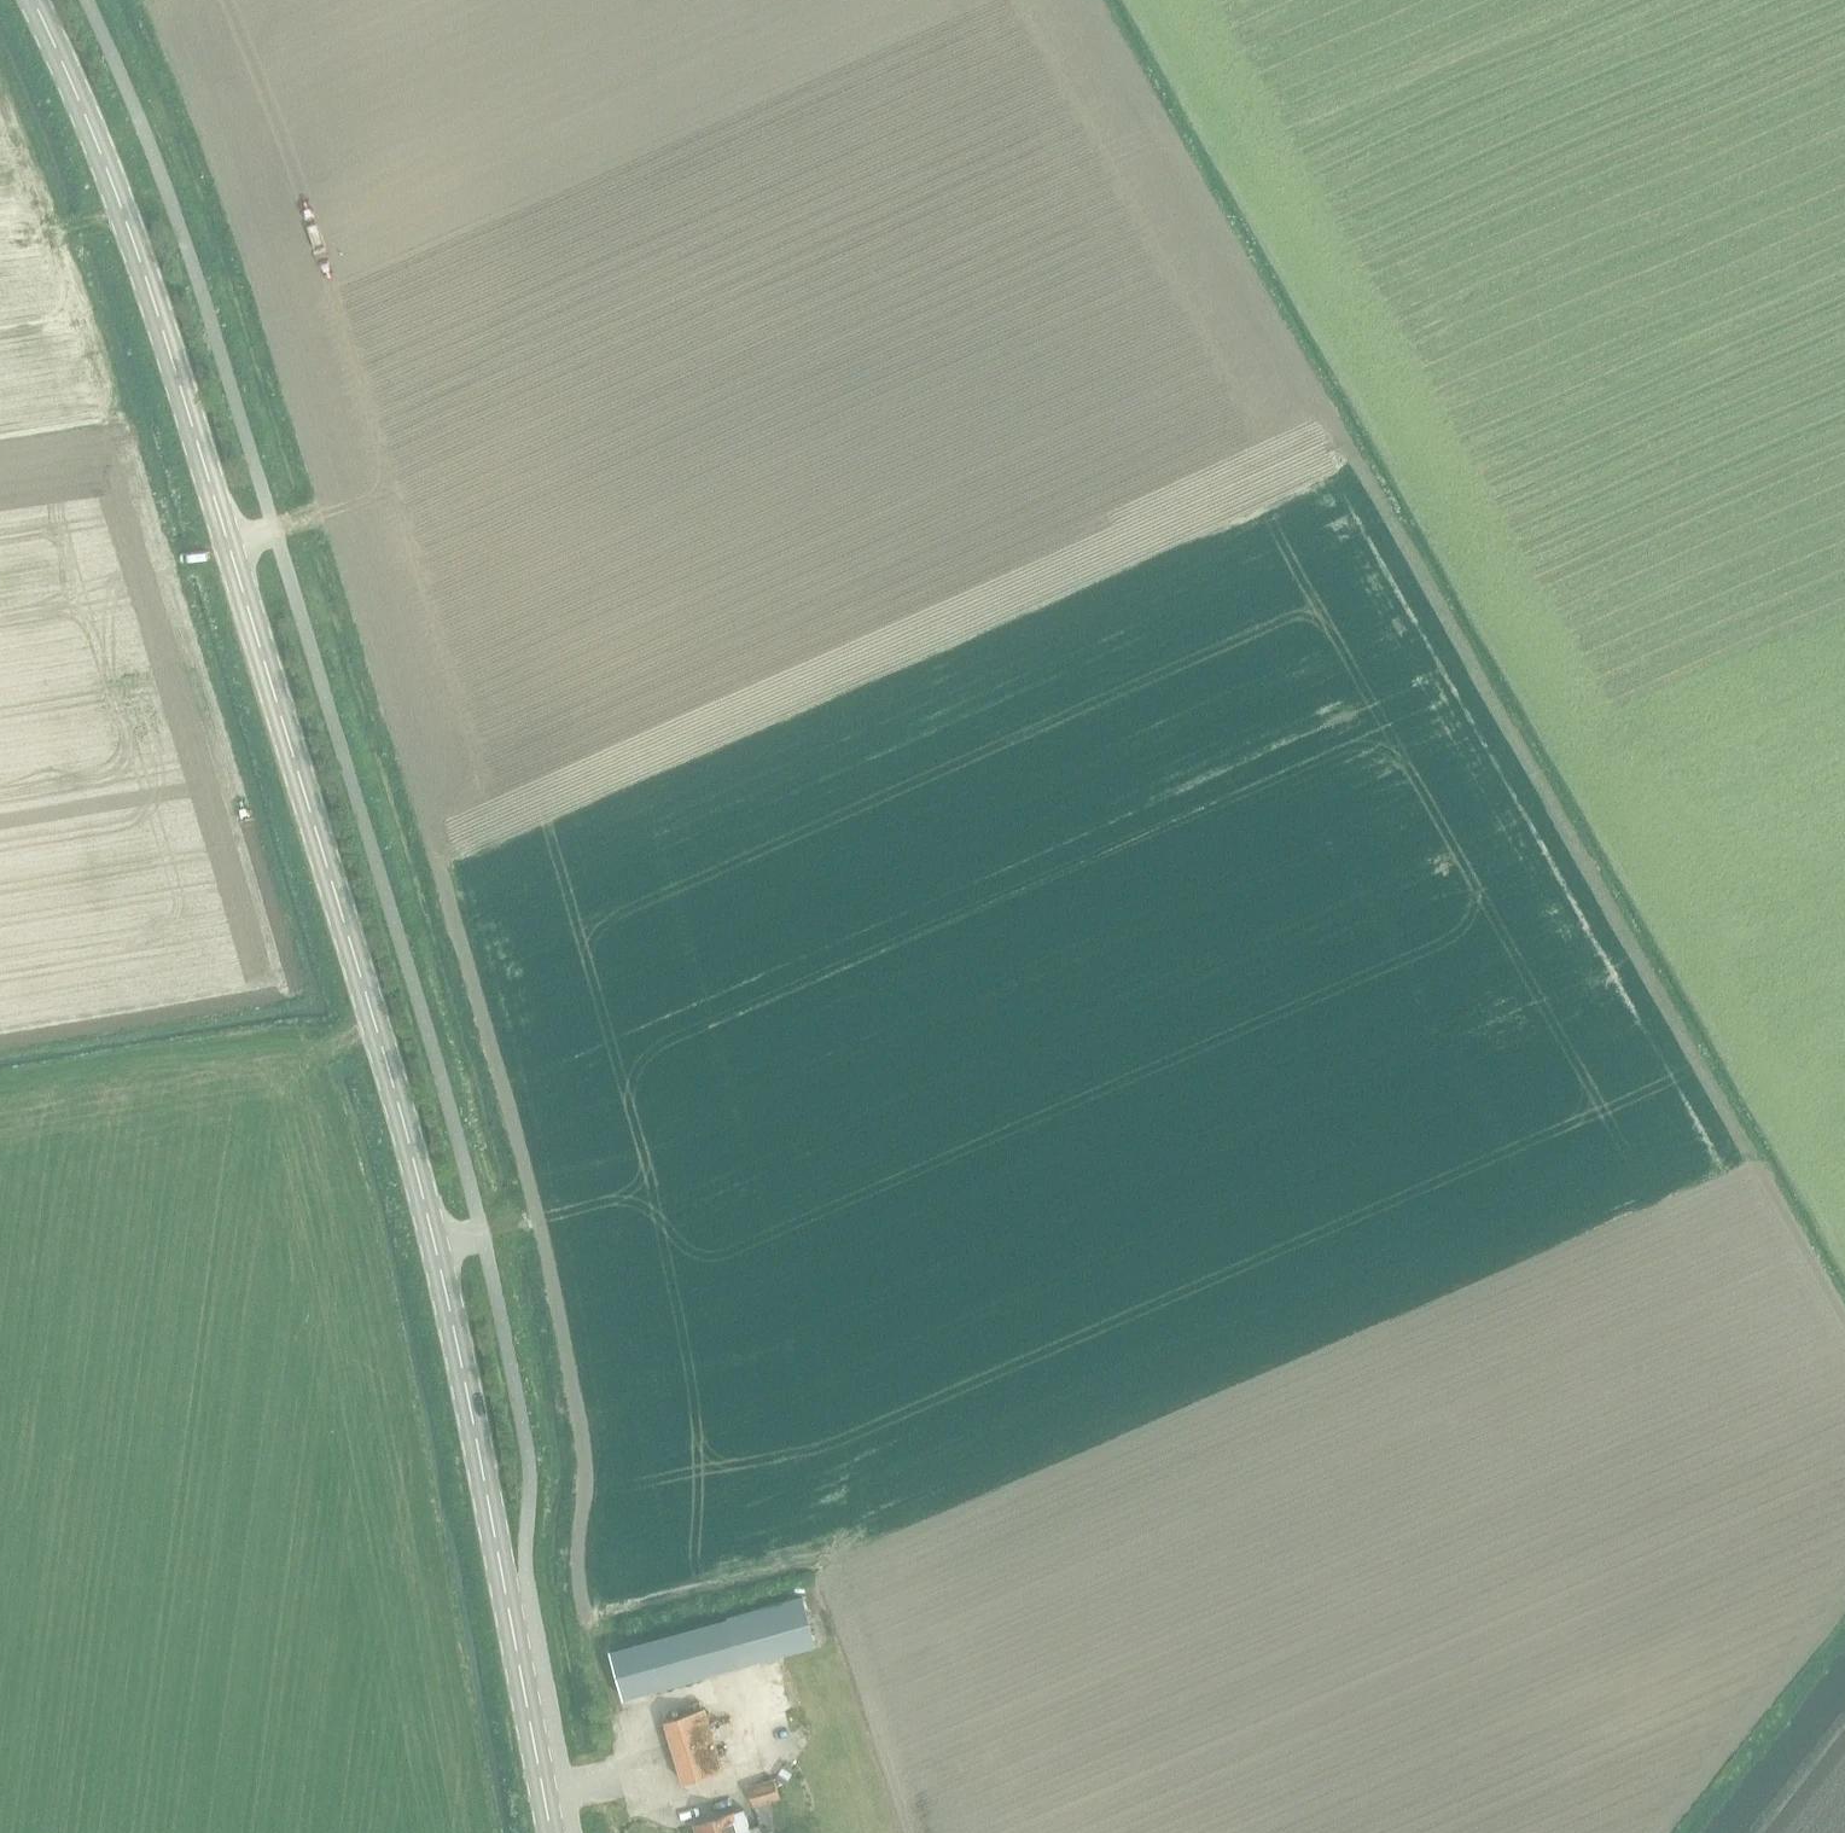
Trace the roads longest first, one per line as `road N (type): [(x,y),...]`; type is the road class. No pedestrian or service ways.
road 1 (tertiary): [(544,1832),(431,1251),(182,396),(124,220),(28,0)]

